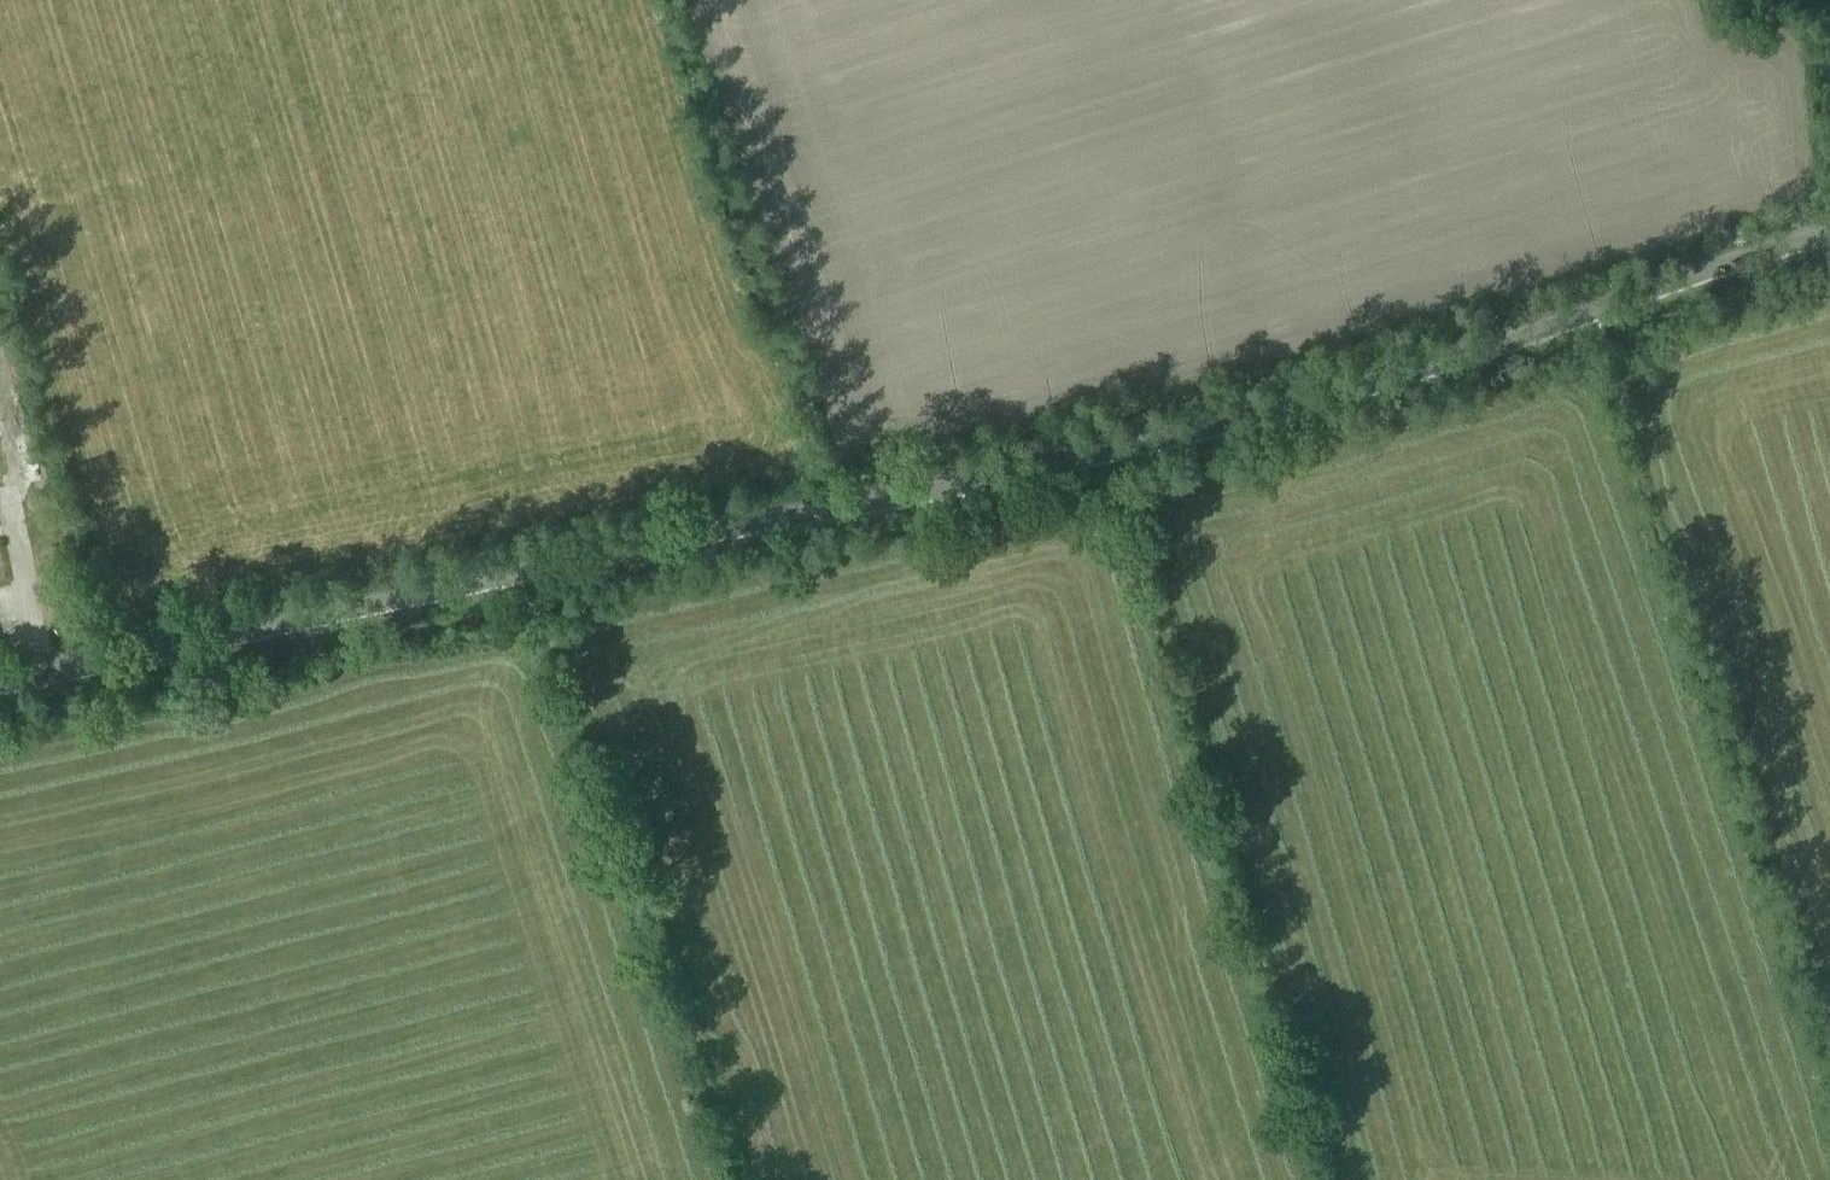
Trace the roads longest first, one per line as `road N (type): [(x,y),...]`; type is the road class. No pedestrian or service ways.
road 1 (tertiary): [(1829,234),(1709,268),(1454,359),(1160,439),(0,684)]

